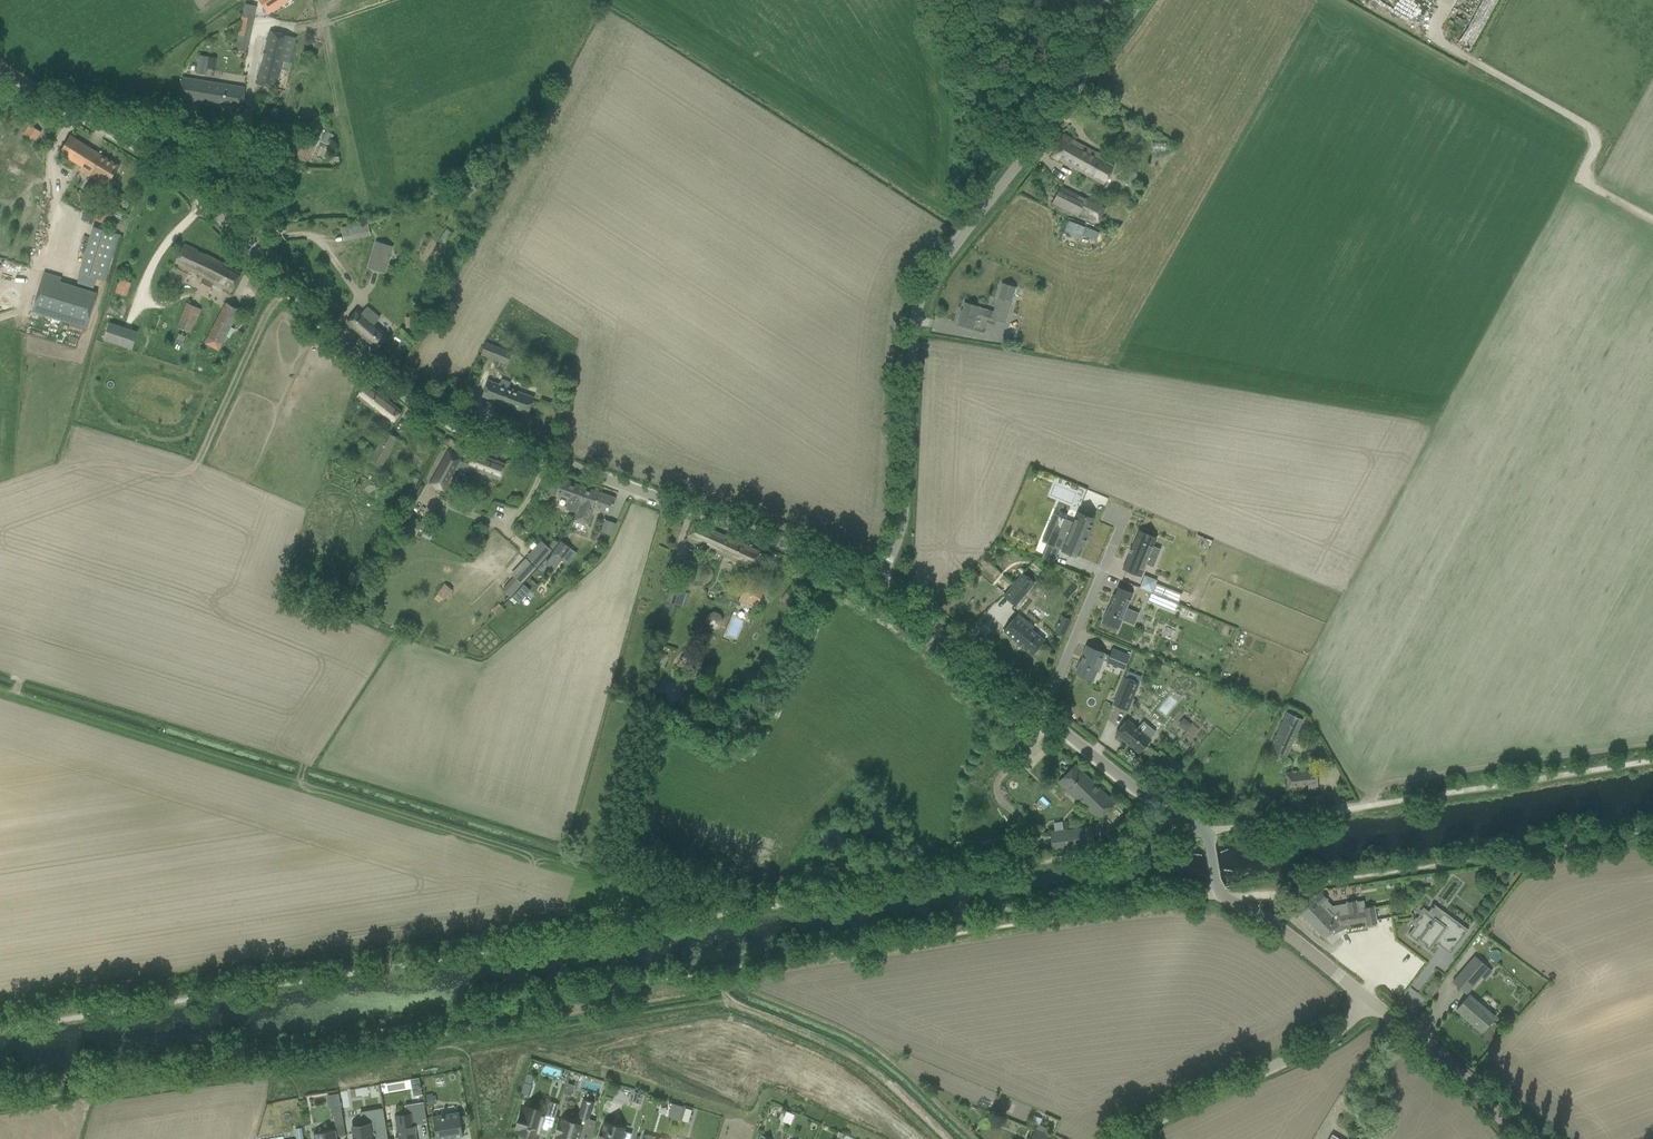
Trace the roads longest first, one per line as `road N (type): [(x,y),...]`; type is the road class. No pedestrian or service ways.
road 1 (unclassified): [(878,581),(431,412),(374,374),(150,152),(0,62)]
road 2 (unclassified): [(878,581),(904,510),(912,349),(924,294),(1140,0)]
road 3 (track): [(757,908),(597,860),(561,838),(307,768),(298,783)]
road 4 (unclassified): [(1120,1138),(1311,1049),(1370,1000)]
road 5 (unclassified): [(1370,1000),(1222,897),(1199,828)]
road 6 (residential): [(1041,714),(1123,519)]
road 7 (unclassified): [(1041,714),(878,581)]
road 8 (unclassified): [(1519,1138),(1456,1071),(1370,1000)]
road 9 (unclassified): [(1199,828),(1154,803),(1041,714)]
road 10 (unclassified): [(1199,828),(1357,809)]

